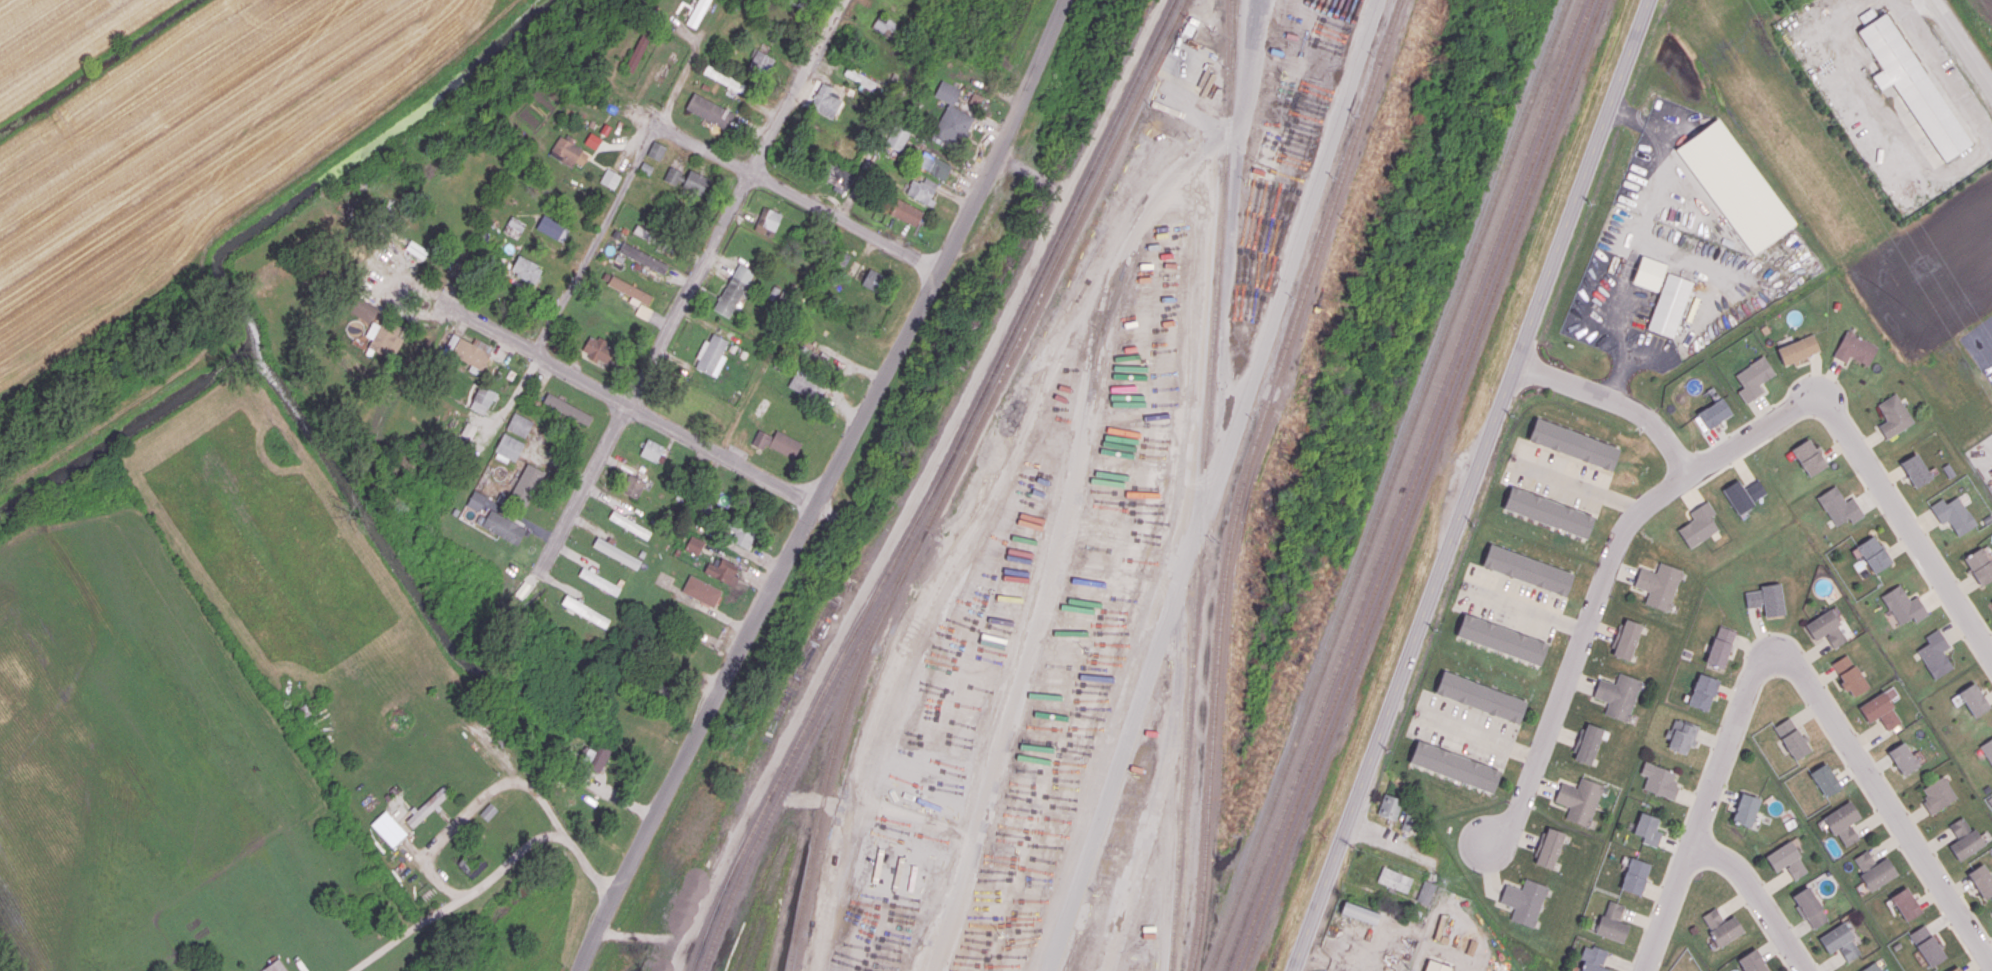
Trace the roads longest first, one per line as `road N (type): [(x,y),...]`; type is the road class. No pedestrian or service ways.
road 1 (residential): [(1068,0),(1013,126),(612,895),(583,970)]
road 2 (secondary): [(1293,970),(1648,0)]
road 3 (residential): [(1489,841),(1517,813),(1631,520),(1659,493),(1810,401)]
road 4 (residential): [(603,465),(843,0)]
road 5 (residential): [(400,282),(820,504)]
road 6 (residential): [(1991,966),(1796,663),(1784,648),(1768,646)]
road 7 (residential): [(611,98),(938,273)]
road 8 (residential): [(1768,646),(1644,970)]
road 9 (residential): [(355,970),(486,889),(535,844),(572,841),(612,895)]
road 10 (residential): [(511,411),(544,362),(548,339),(662,127)]
road 11 (residential): [(1810,401),(1825,404),(1991,659)]
road 12 (residential): [(1691,473),(1667,438),(1626,403),(1517,362)]
road 13 (residential): [(1806,970),(1743,876),(1692,844)]
road 14 (residential): [(1926,0),(1991,103)]
road 15 (residential): [(603,465),(546,572)]

